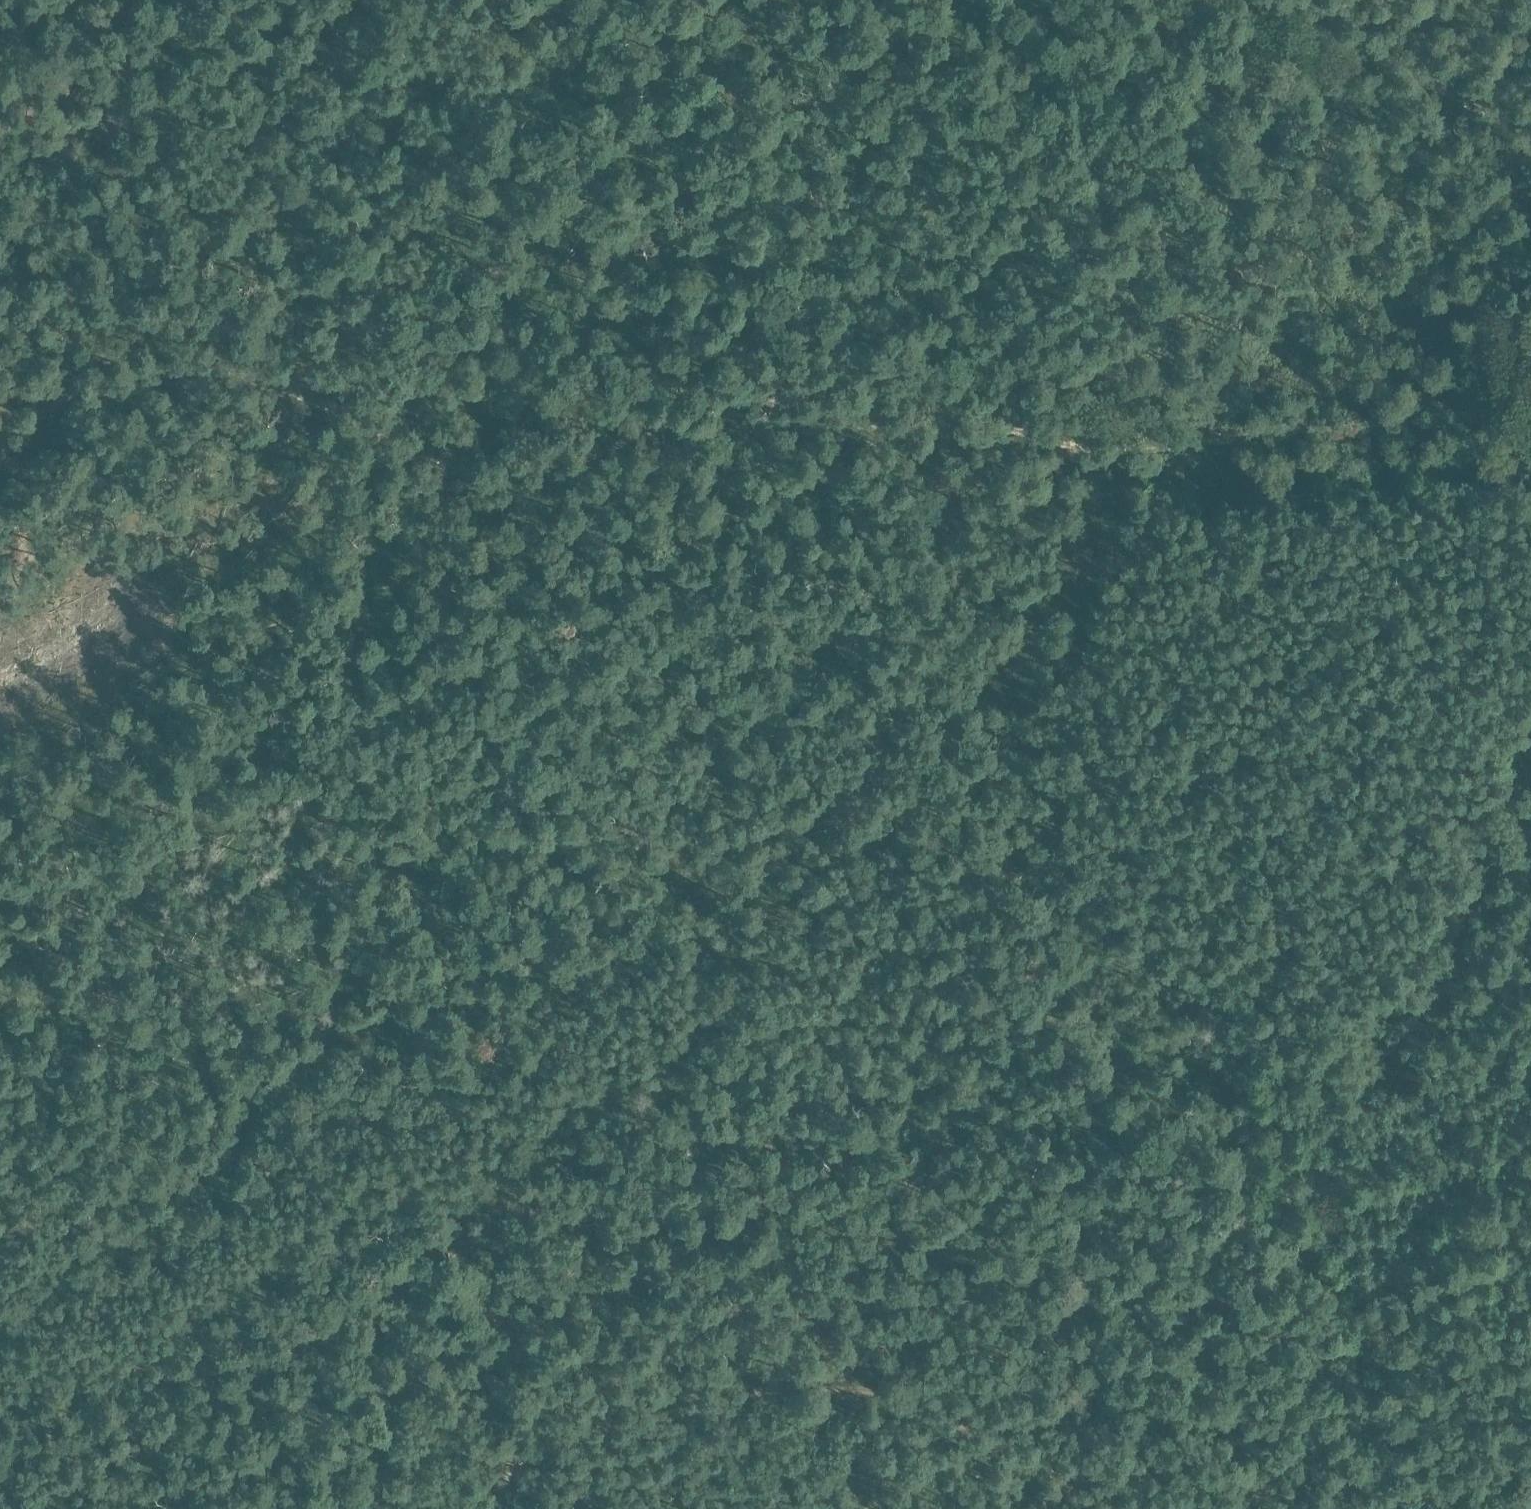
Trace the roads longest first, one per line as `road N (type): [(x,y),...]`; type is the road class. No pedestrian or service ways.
road 1 (track): [(0,458),(65,397),(111,377),(163,368),(248,377),(424,459),(521,476),(733,404),(786,405),(903,437),(1024,433),(1128,458),(1180,445),(1530,407)]
road 2 (track): [(1530,136),(1266,0)]

